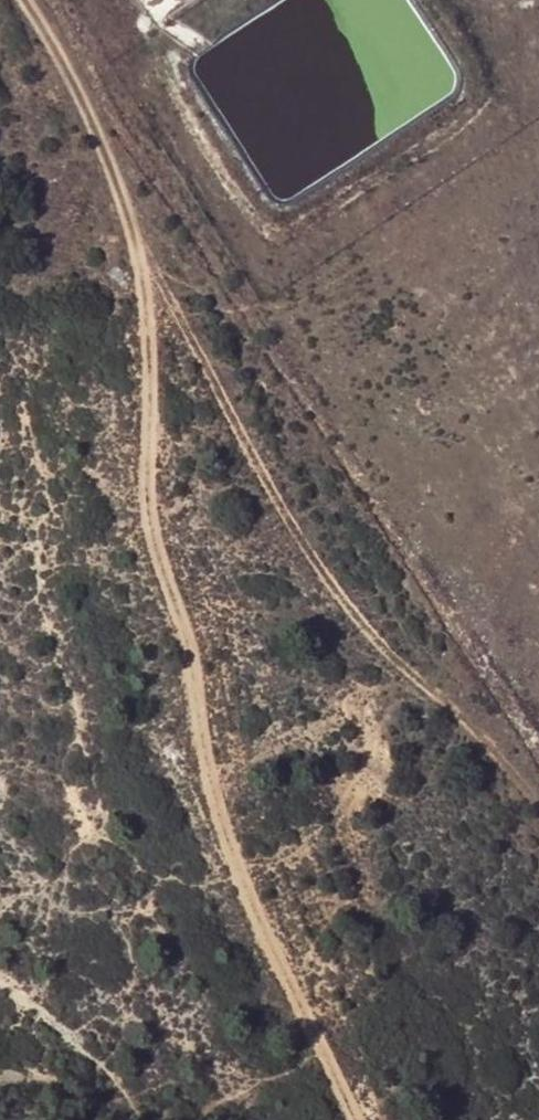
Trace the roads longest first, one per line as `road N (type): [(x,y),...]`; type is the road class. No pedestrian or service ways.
road 1 (track): [(538,818),(385,661),(304,546),(54,33),(30,0)]
road 2 (track): [(134,207),(147,501),(196,753),(366,1119)]

